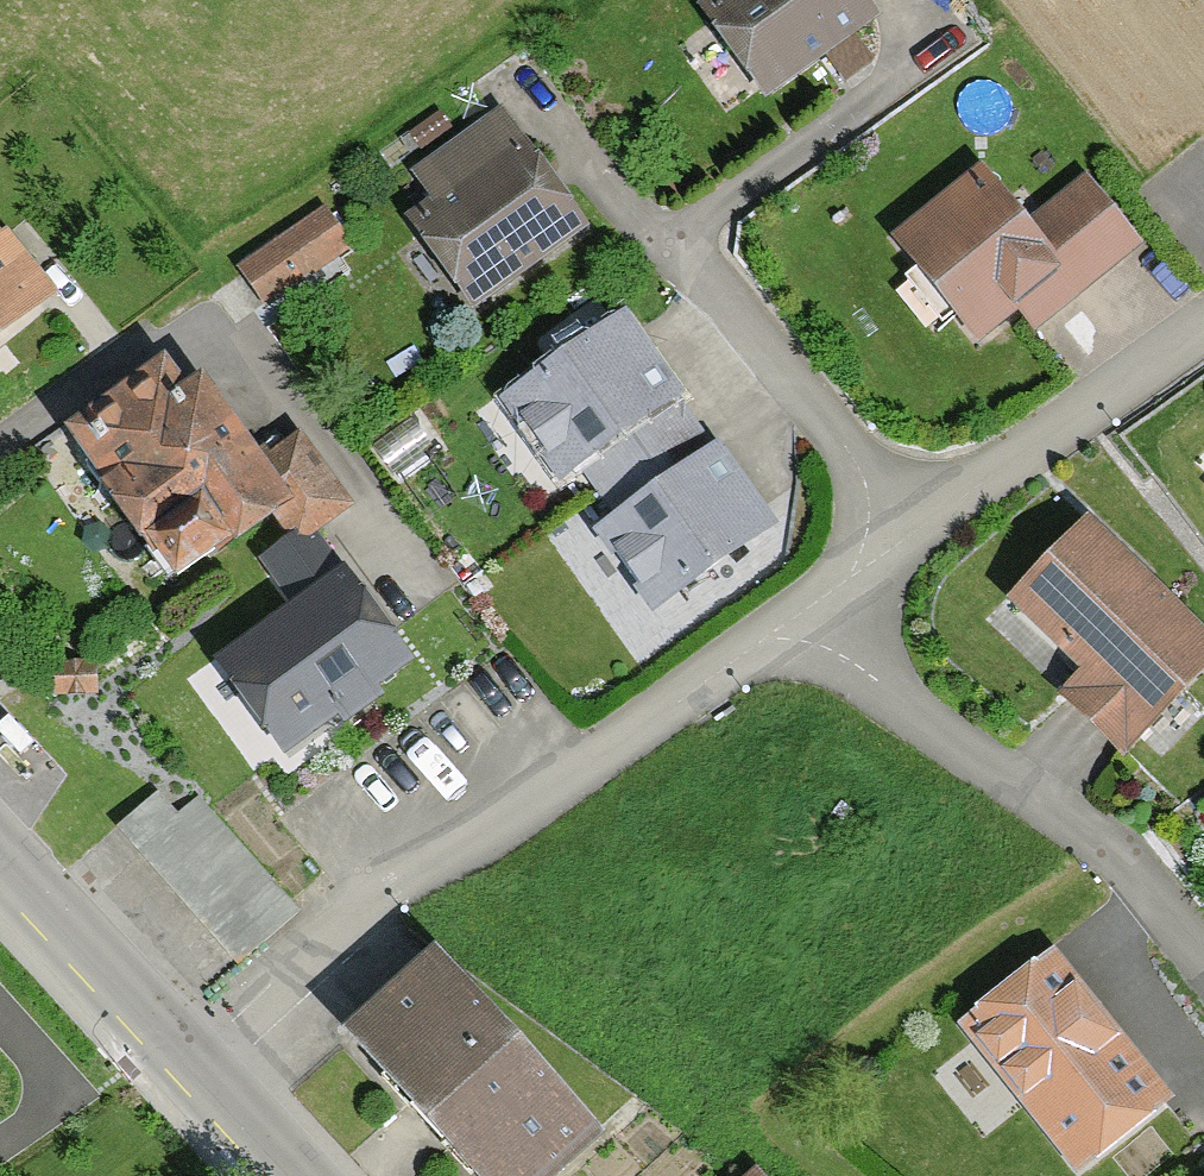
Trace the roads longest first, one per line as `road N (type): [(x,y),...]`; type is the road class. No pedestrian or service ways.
road 1 (residential): [(197,1066),(350,916),(534,804),(786,618)]
road 2 (residential): [(906,519),(668,246),(525,98)]
road 3 (residential): [(786,618),(1096,833),(1203,958)]
road 4 (residential): [(906,519),(1203,331)]
road 5 (tertiary): [(0,855),(197,1066)]
road 6 (residential): [(786,618),(906,519)]
road 7 (tertiary): [(197,1066),(301,1175)]

